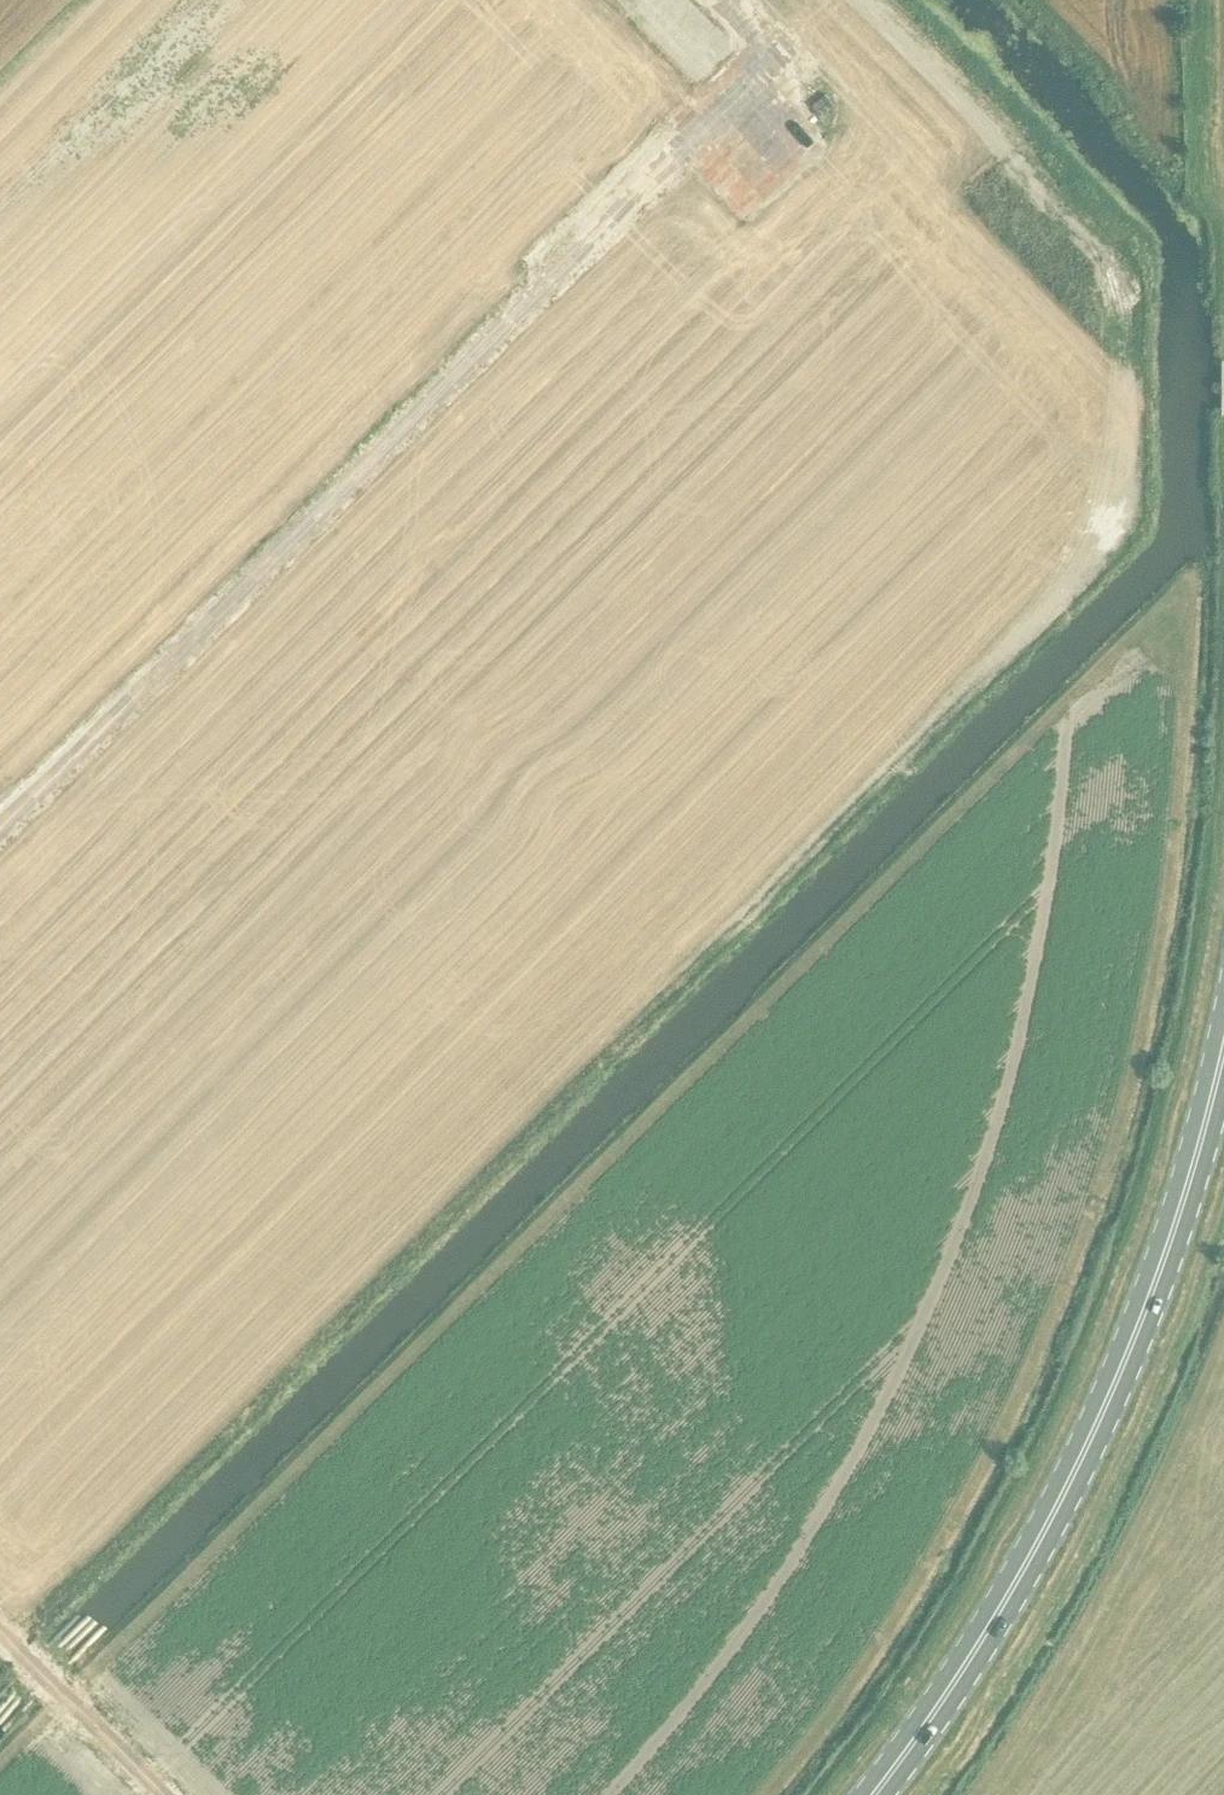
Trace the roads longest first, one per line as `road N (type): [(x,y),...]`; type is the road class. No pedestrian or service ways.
road 1 (unclassified): [(0,843),(732,120)]
road 2 (primary): [(872,1794),(1052,1517),(1120,1374),(1187,1197),(1223,1052)]
road 3 (unclassified): [(146,1794),(0,1650)]

